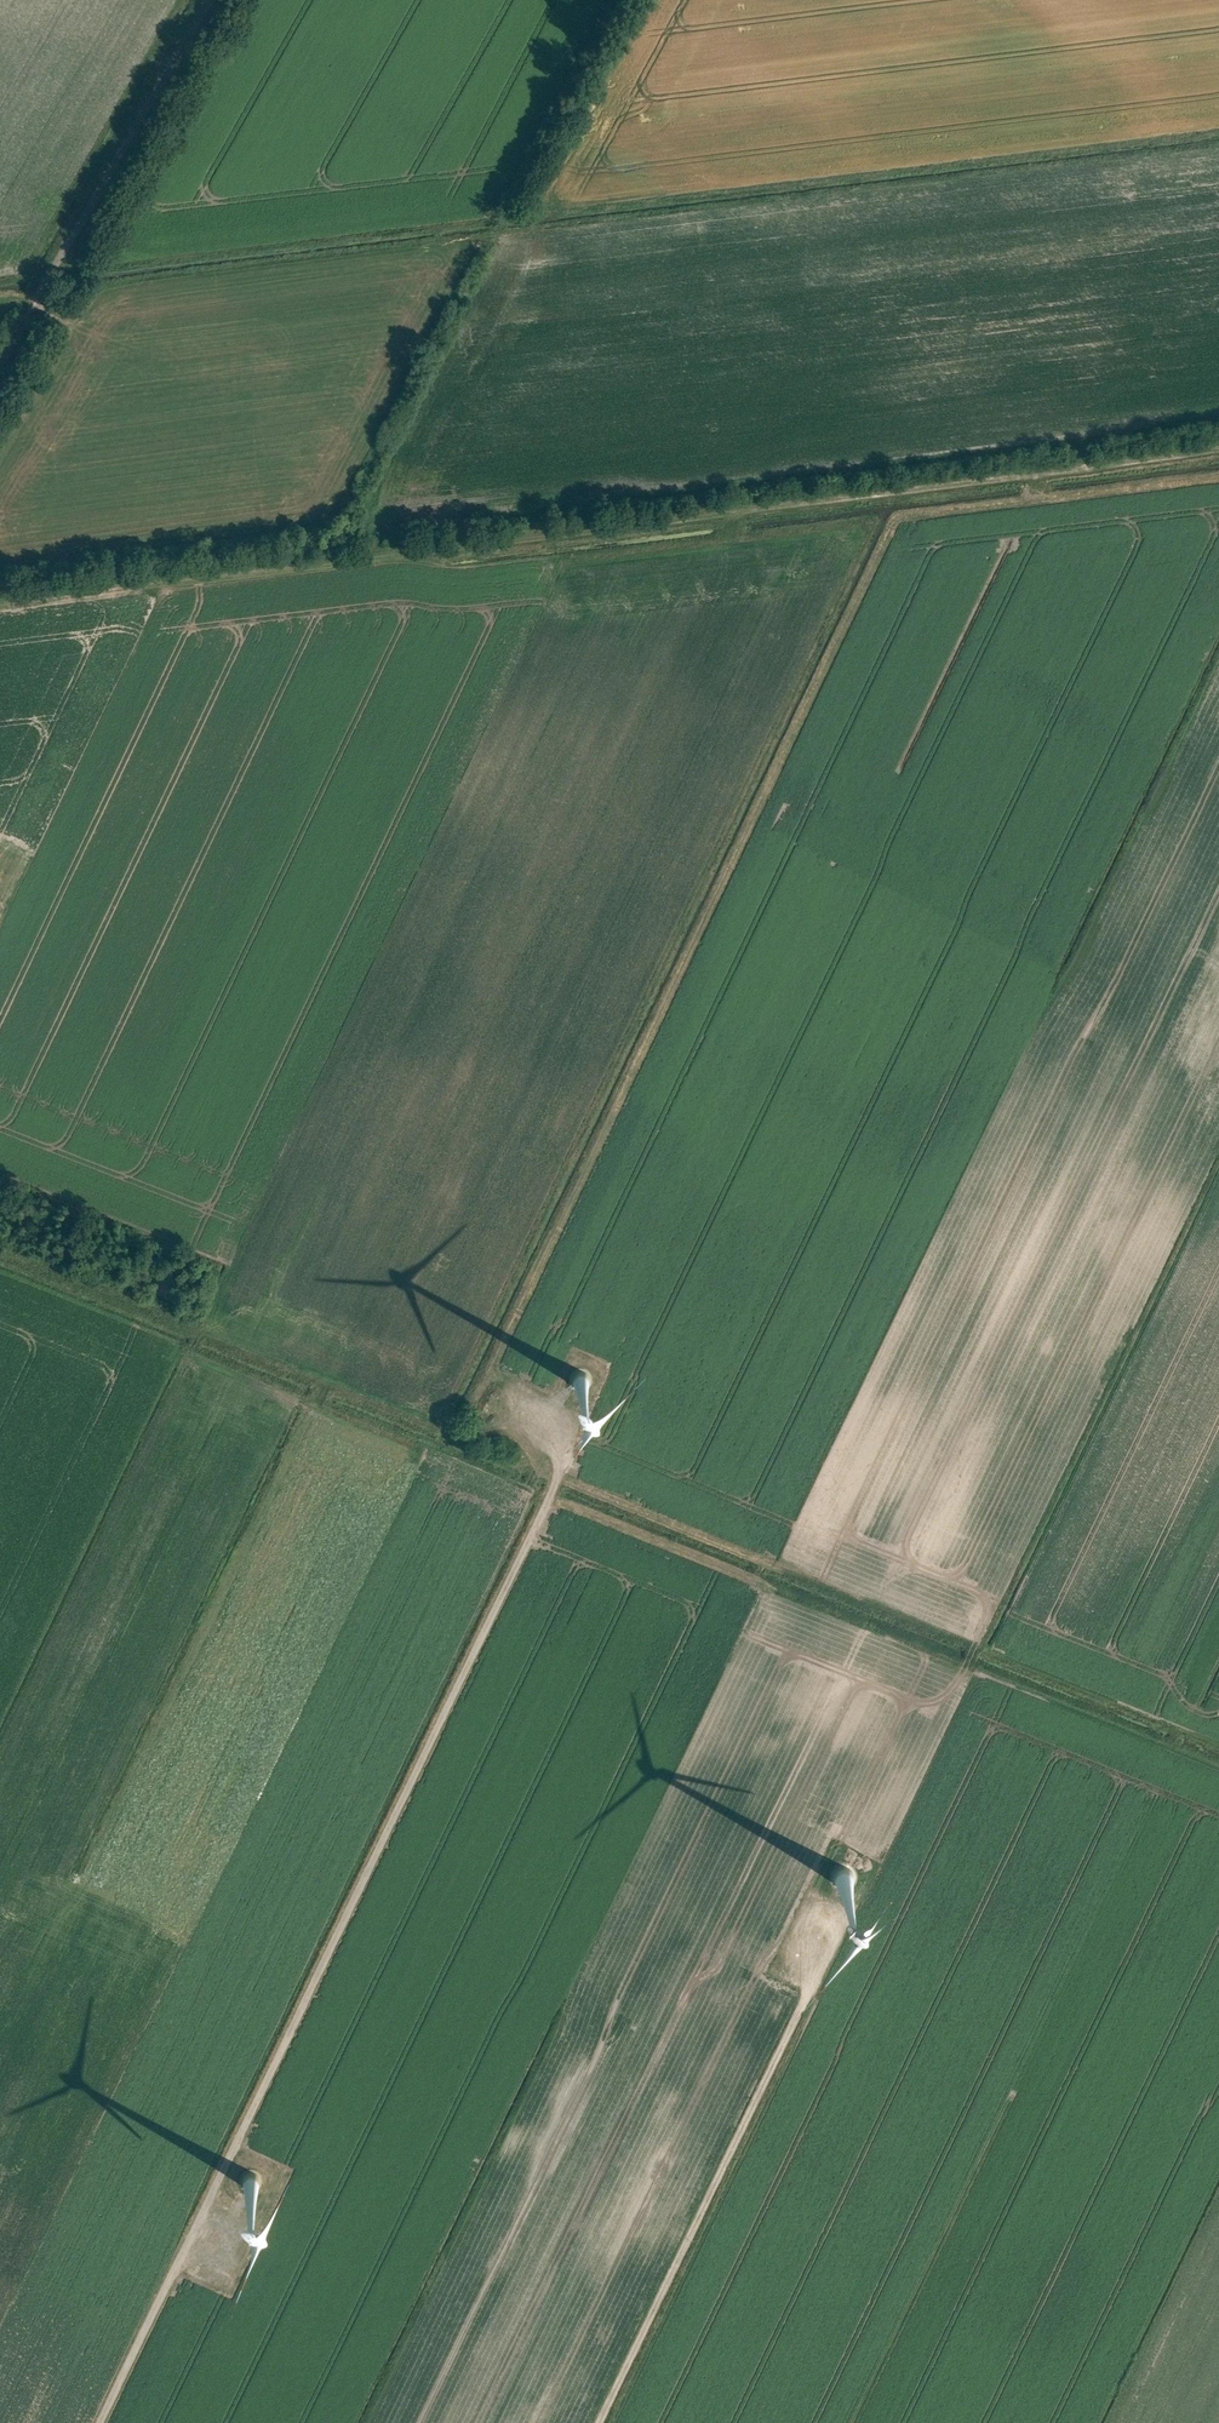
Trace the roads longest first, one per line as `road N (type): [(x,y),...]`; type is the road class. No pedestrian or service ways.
road 1 (track): [(99,2422),(550,1494),(560,1450),(546,1410)]
road 2 (track): [(599,2422),(838,1932)]

